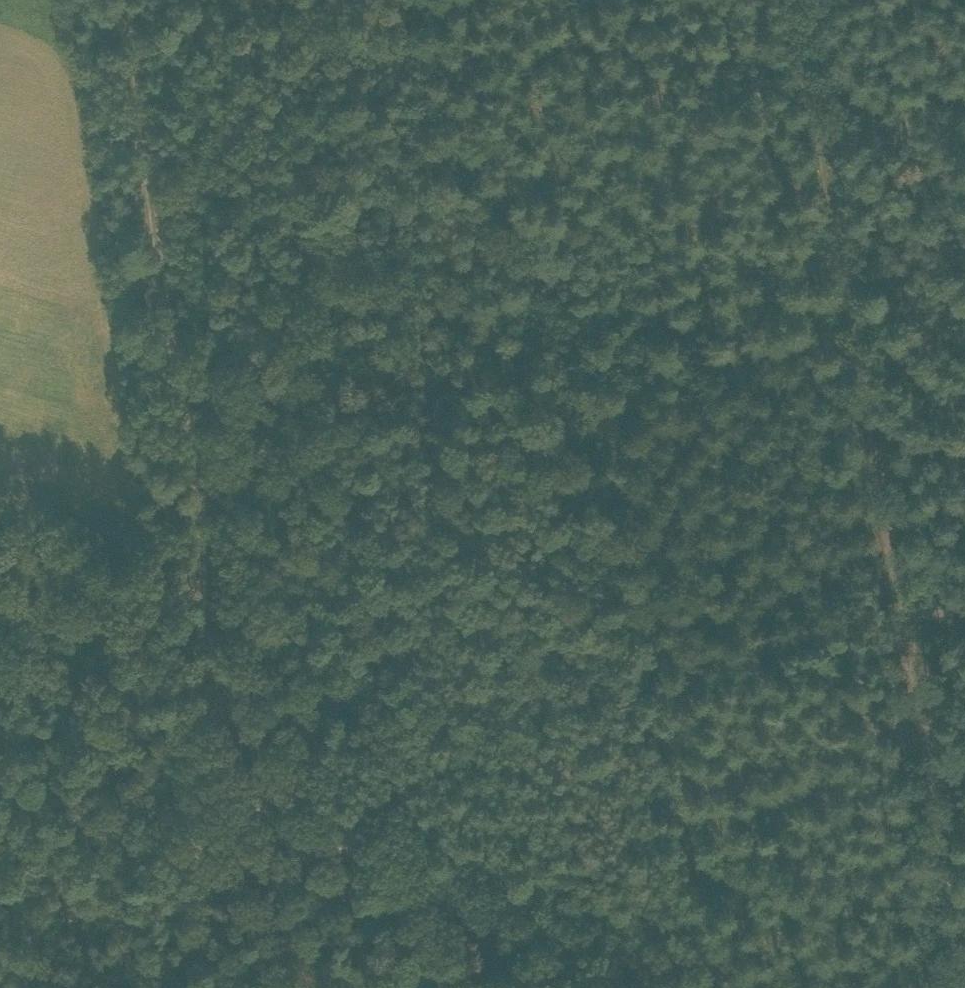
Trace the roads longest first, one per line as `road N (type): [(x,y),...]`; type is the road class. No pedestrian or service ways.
road 1 (track): [(126,0),(178,374),(213,514),(218,822),(241,987)]

